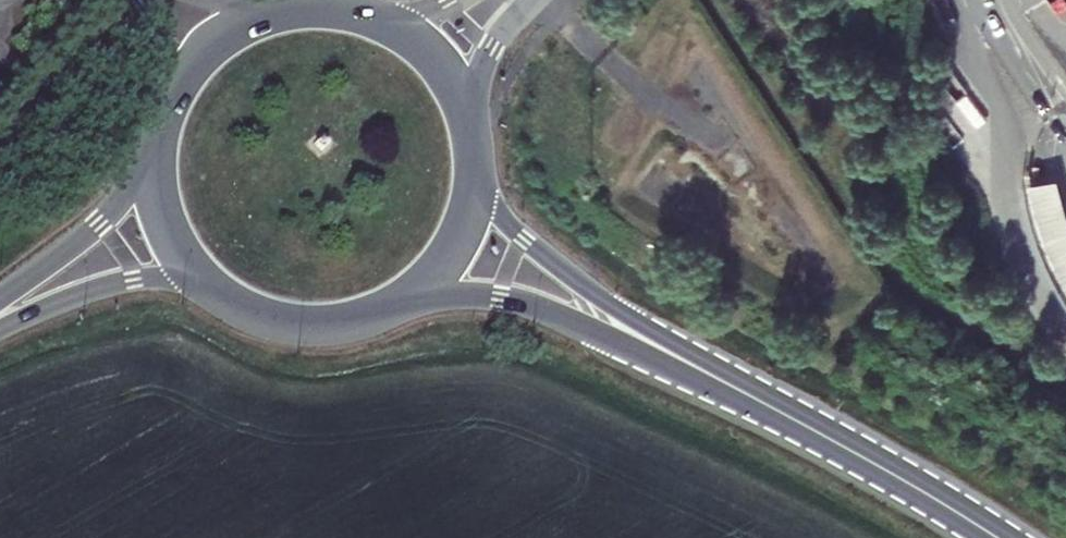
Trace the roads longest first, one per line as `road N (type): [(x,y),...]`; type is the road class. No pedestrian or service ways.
road 1 (secondary): [(384,310),(438,298),(512,302),(817,432)]
road 2 (secondary): [(817,432),(551,264),(501,218),(475,154)]
road 3 (secondary): [(363,15),(293,9),(227,35),(193,66),(161,129)]
road 4 (secondary): [(161,129),(127,190),(99,221),(0,299)]
road 5 (secondary): [(0,328),(138,279),(224,296)]
road 6 (secondary): [(997,537),(817,432)]
road 7 (secondary): [(384,310),(423,283),(453,246),(471,202),(475,154)]
road 8 (secondary): [(161,129),(157,176),(167,222),(190,263),(224,296)]
road 9 (secondary): [(224,296),(290,323),(338,323),(384,310)]
road 10 (secondary): [(471,131),(440,67),(405,35),(363,15)]
road 11 (secondary): [(471,131),(482,67),(525,0)]

